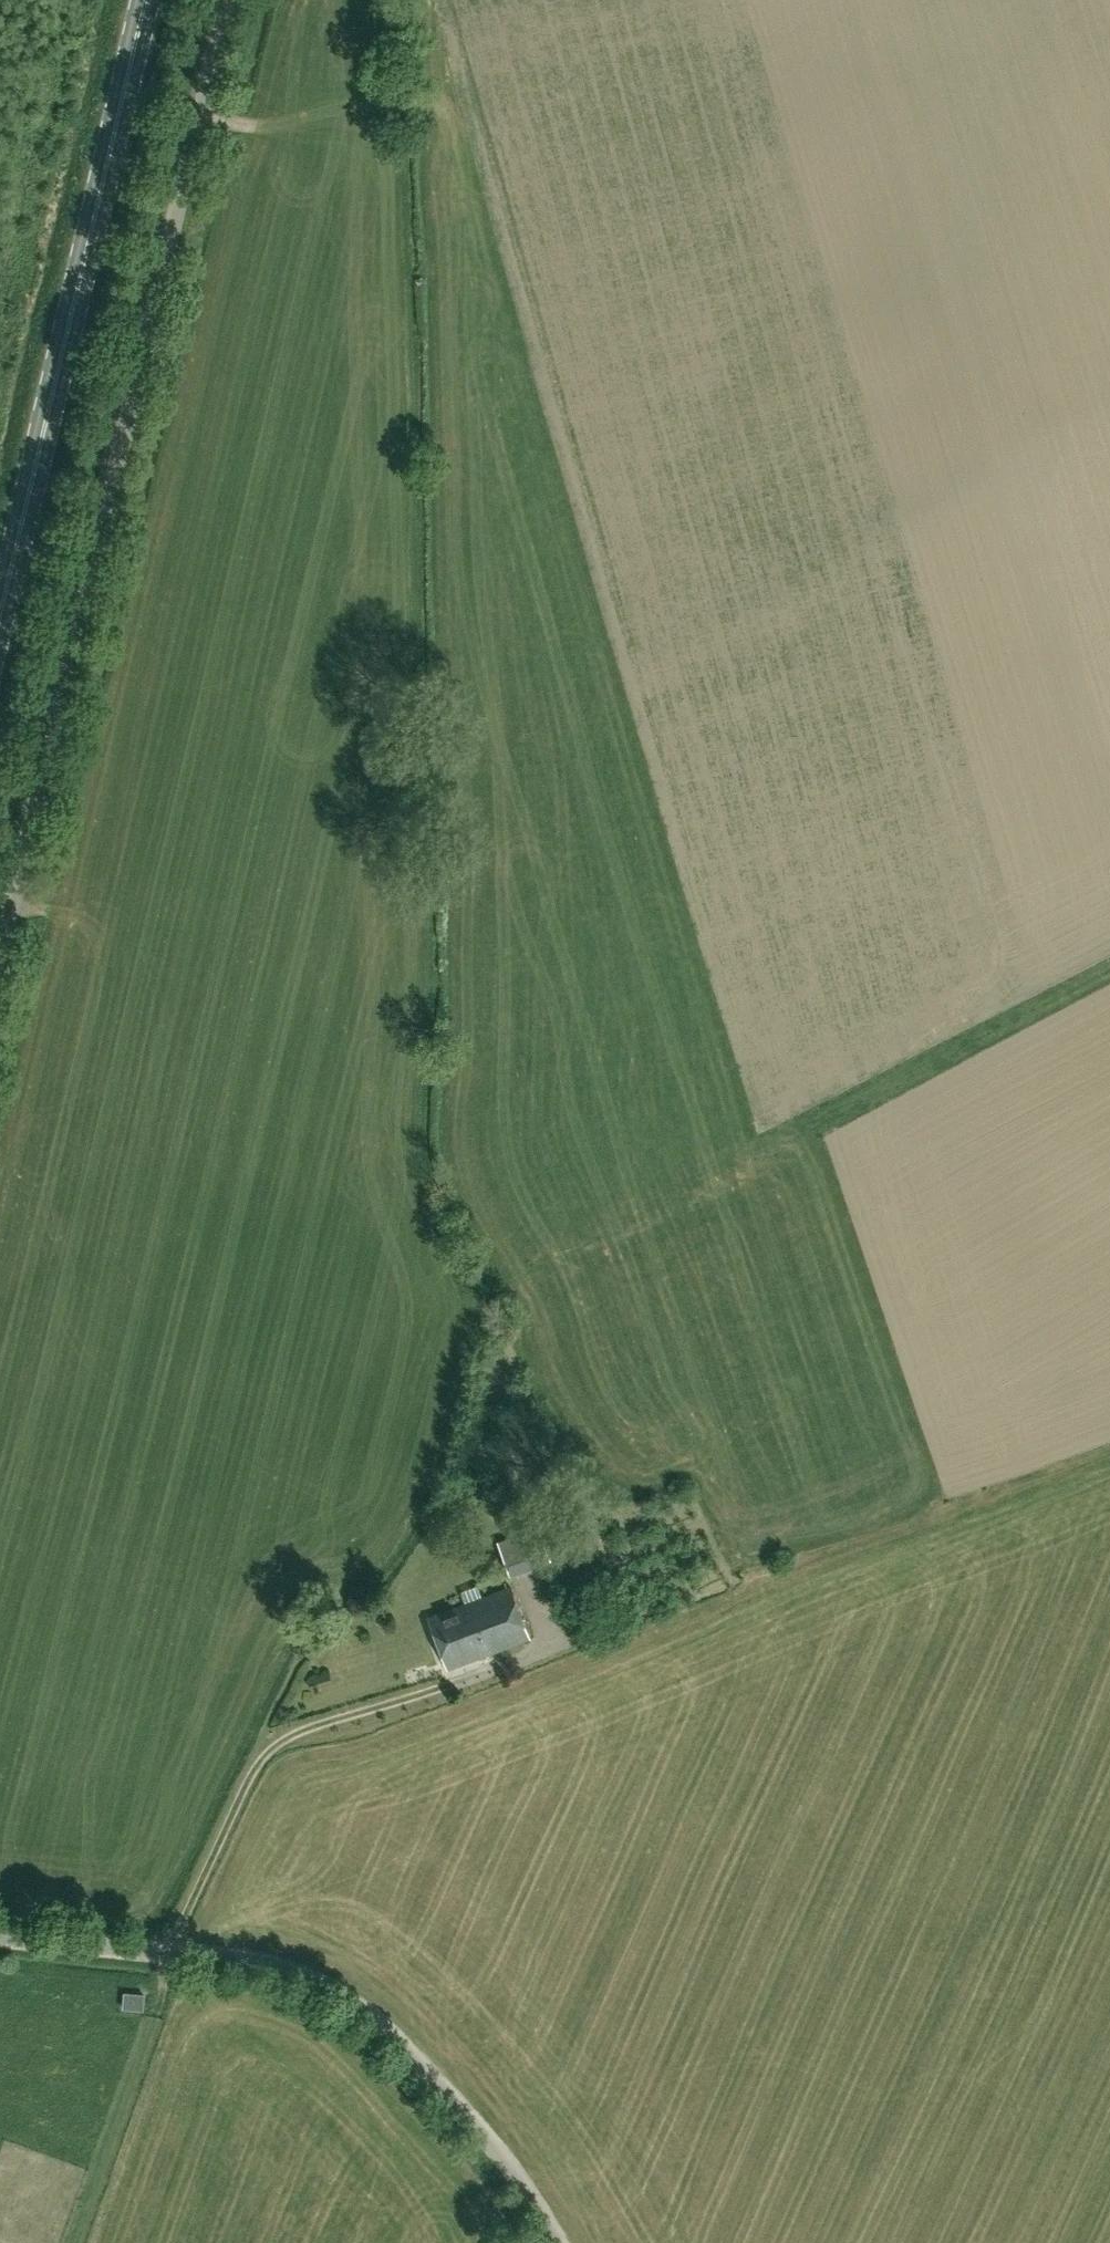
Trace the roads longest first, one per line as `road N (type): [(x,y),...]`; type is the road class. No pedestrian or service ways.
road 1 (unclassified): [(0,947),(223,0)]
road 2 (unclassified): [(558,2242),(461,2107),(319,1981),(239,1961),(0,1938)]
road 3 (primary): [(0,615),(146,0)]

